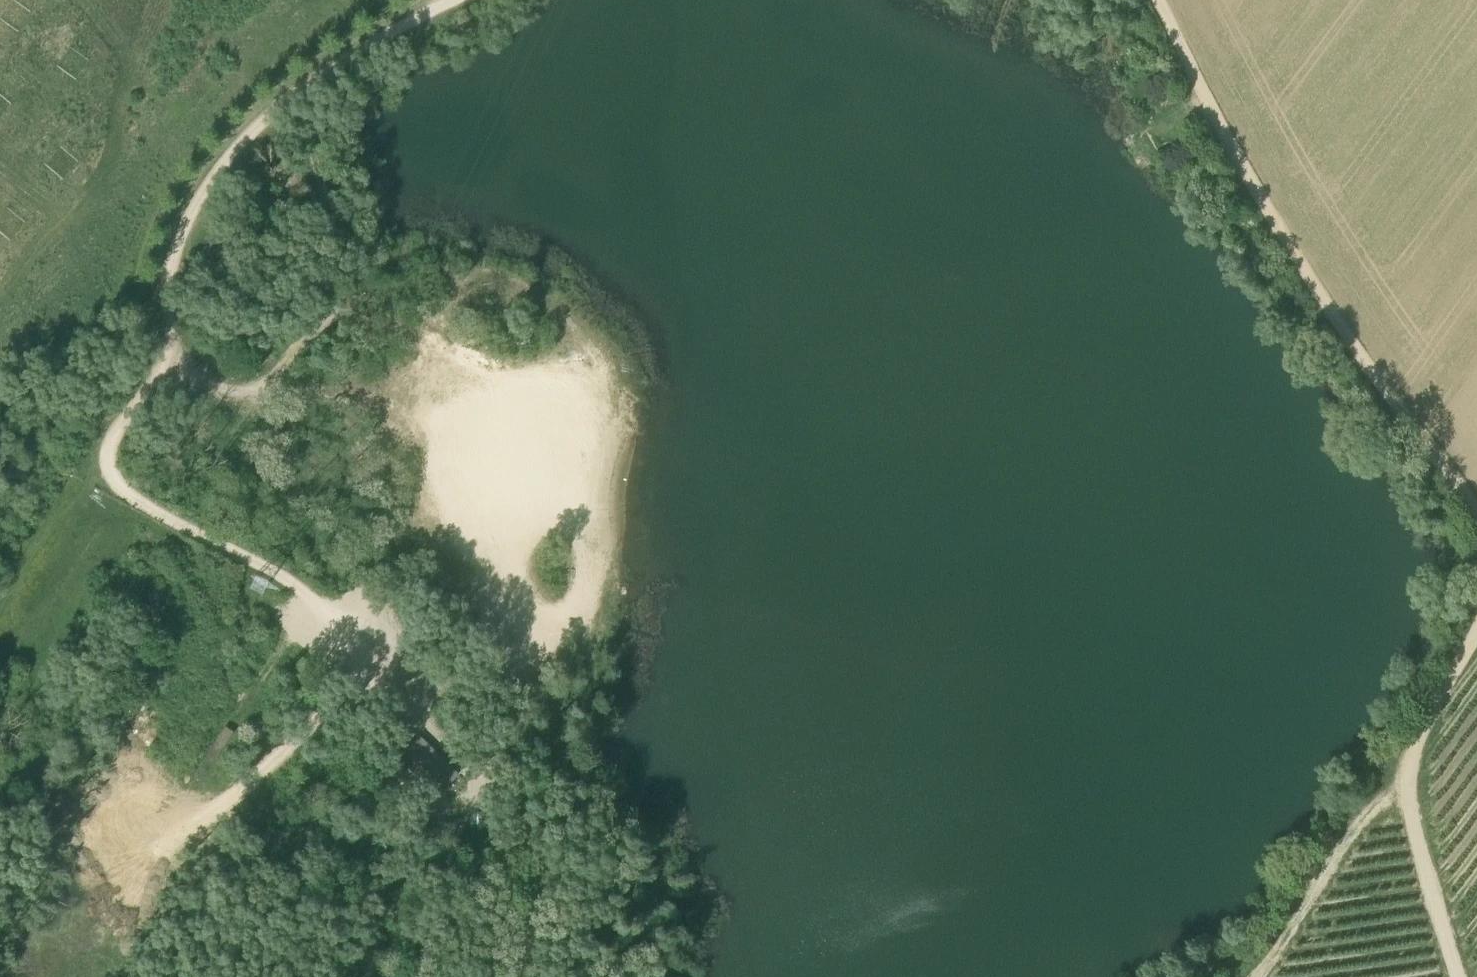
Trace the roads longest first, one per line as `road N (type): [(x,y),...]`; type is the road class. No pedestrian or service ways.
road 1 (track): [(452,0),(302,91),(235,146),(174,253),(162,293),(165,345),(107,450),(119,488),(141,508),(286,579),(315,605),(380,681),(395,715)]
road 2 (track): [(1157,0),(1293,251),(1476,509)]
road 3 (track): [(1476,631),(1418,733),(1408,775),(1412,817),(1458,976)]

